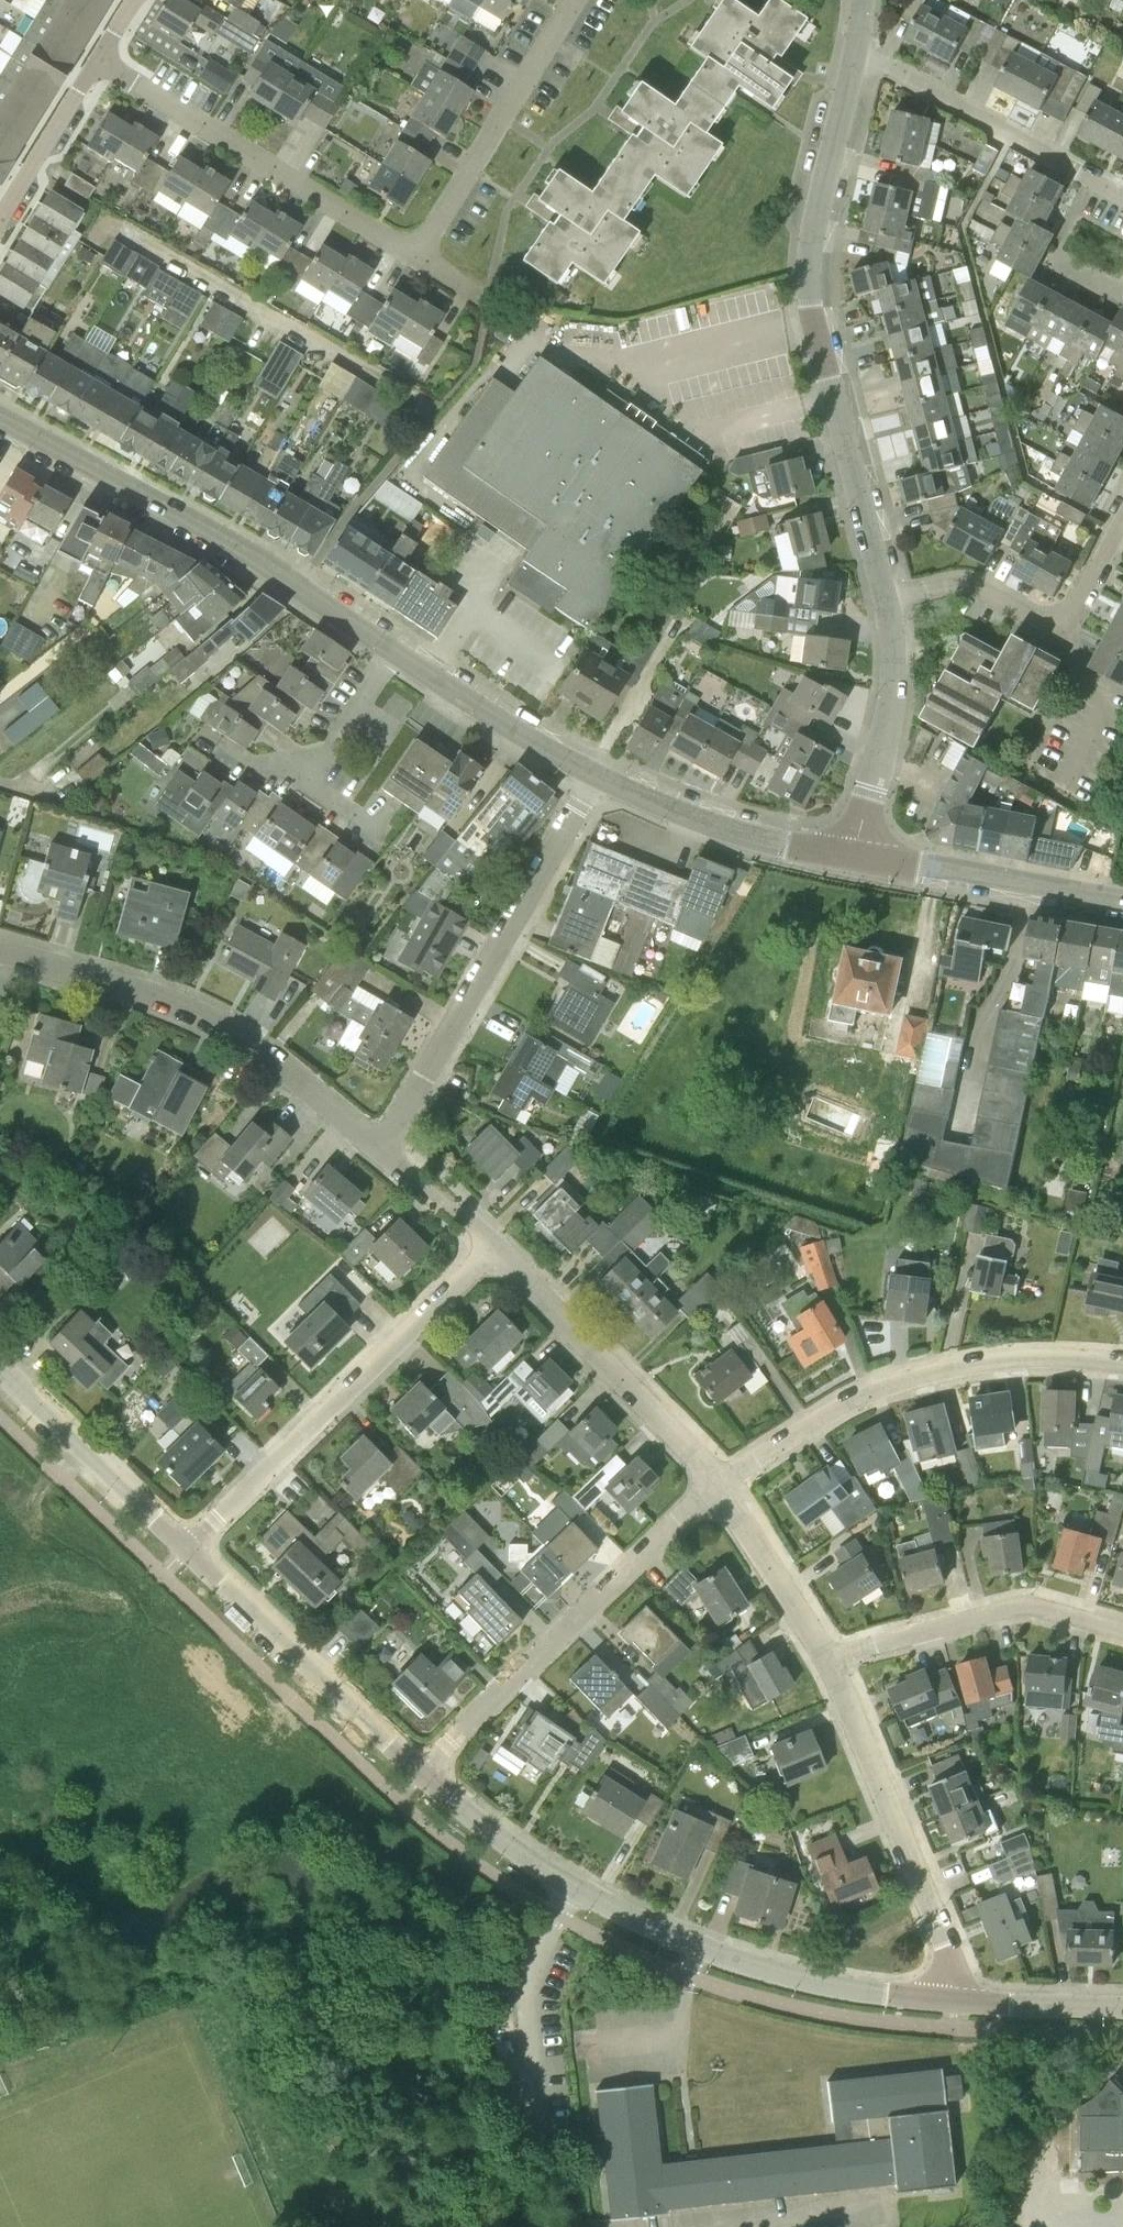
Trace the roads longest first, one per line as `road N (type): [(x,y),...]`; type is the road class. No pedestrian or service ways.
road 1 (tertiary): [(891,604),(829,378),(813,282),(821,197),(857,61)]
road 2 (tertiary): [(392,645),(0,417)]
road 3 (residential): [(385,1151),(224,1024),(0,951)]
road 4 (residential): [(190,1550),(494,1246)]
road 5 (residential): [(385,1151),(597,778)]
road 6 (residential): [(725,1485),(802,1433),(929,1376),(1010,1361),(1122,1365)]
road 7 (residential): [(423,1770),(654,1541),(725,1485)]
road 8 (tertiary): [(954,2001),(843,1987),(734,1958),(574,1885)]
road 9 (residential): [(435,262),(97,71)]
road 10 (residential): [(954,2001),(950,1940),(829,1658)]
road 11 (unclassified): [(565,2226),(541,2155),(525,2008),(530,1977),(574,1885)]
road 12 (residential): [(725,1485),(494,1246)]
road 13 (tertiary): [(423,1770),(190,1550)]
road 14 (residential): [(891,604),(952,585),(982,585),(1069,626),(1122,526)]
road 15 (residential): [(1122,1630),(1023,1606),(829,1658)]
road 16 (residential): [(435,262),(576,22),(577,0)]
road 17 (residential): [(1122,196),(857,61)]
road 18 (tertiary): [(857,856),(734,828),(597,778)]
road 19 (residential): [(1122,901),(857,856)]
road 20 (tertiary): [(190,1550),(0,1367)]
road 21 (tertiary): [(857,856),(895,707),(891,604)]
road 22 (tertiary): [(597,778),(392,645)]
road 23 (residential): [(829,1658),(725,1485)]
road 24 (tertiary): [(574,1885),(423,1770)]
road 25 (residential): [(0,229),(97,71)]
road 26 (tertiary): [(1122,2008),(954,2001)]
road 27 (unclassified): [(312,781),(392,645)]

